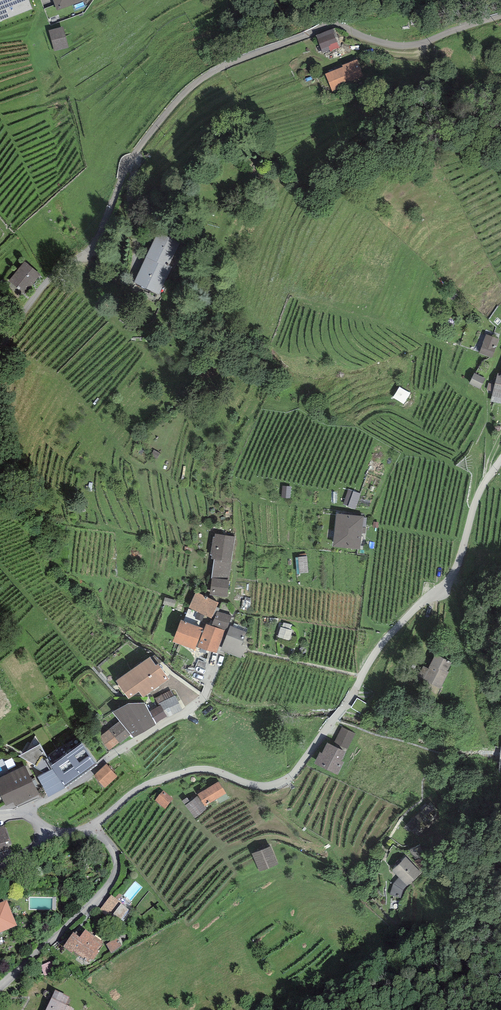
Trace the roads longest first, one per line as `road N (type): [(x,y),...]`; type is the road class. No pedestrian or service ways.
road 1 (unclassified): [(0,385),(19,309),(60,254),(104,215),(156,121),(199,81),(334,24),(390,45),(416,44),(500,16)]
road 2 (residential): [(92,829),(141,788),(188,771),(213,770),(258,786),(292,775),(383,643),(451,576),(500,453)]
road 3 (residential): [(26,807),(197,703),(217,658)]
road 4 (residential): [(92,829),(116,854),(113,879),(0,987)]

